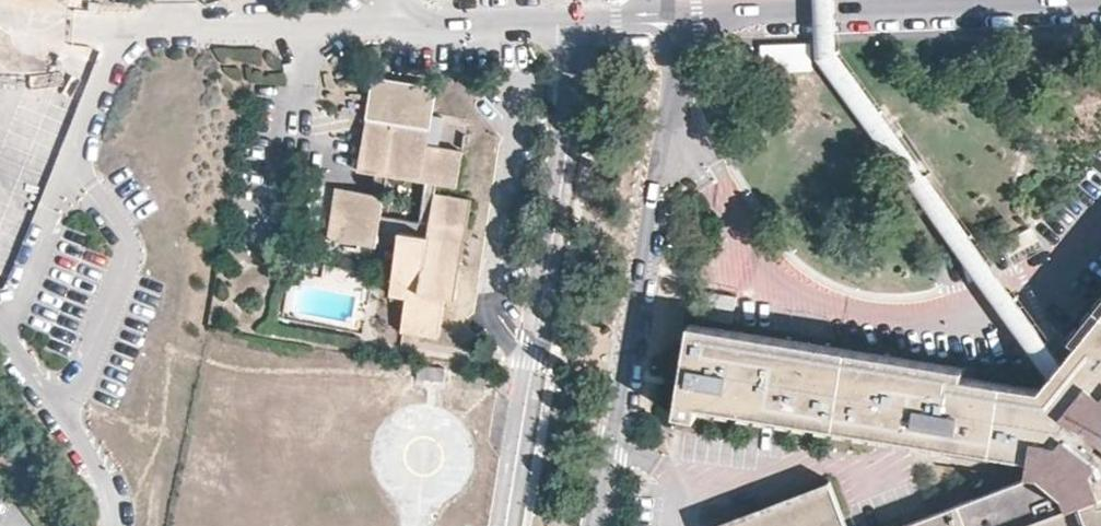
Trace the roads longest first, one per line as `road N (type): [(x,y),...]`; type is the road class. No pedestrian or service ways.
road 1 (residential): [(681,17),(660,221),(602,525)]
road 2 (residential): [(586,20),(505,525)]
road 3 (residential): [(586,20),(138,30)]
road 4 (residential): [(1060,0),(681,17)]

